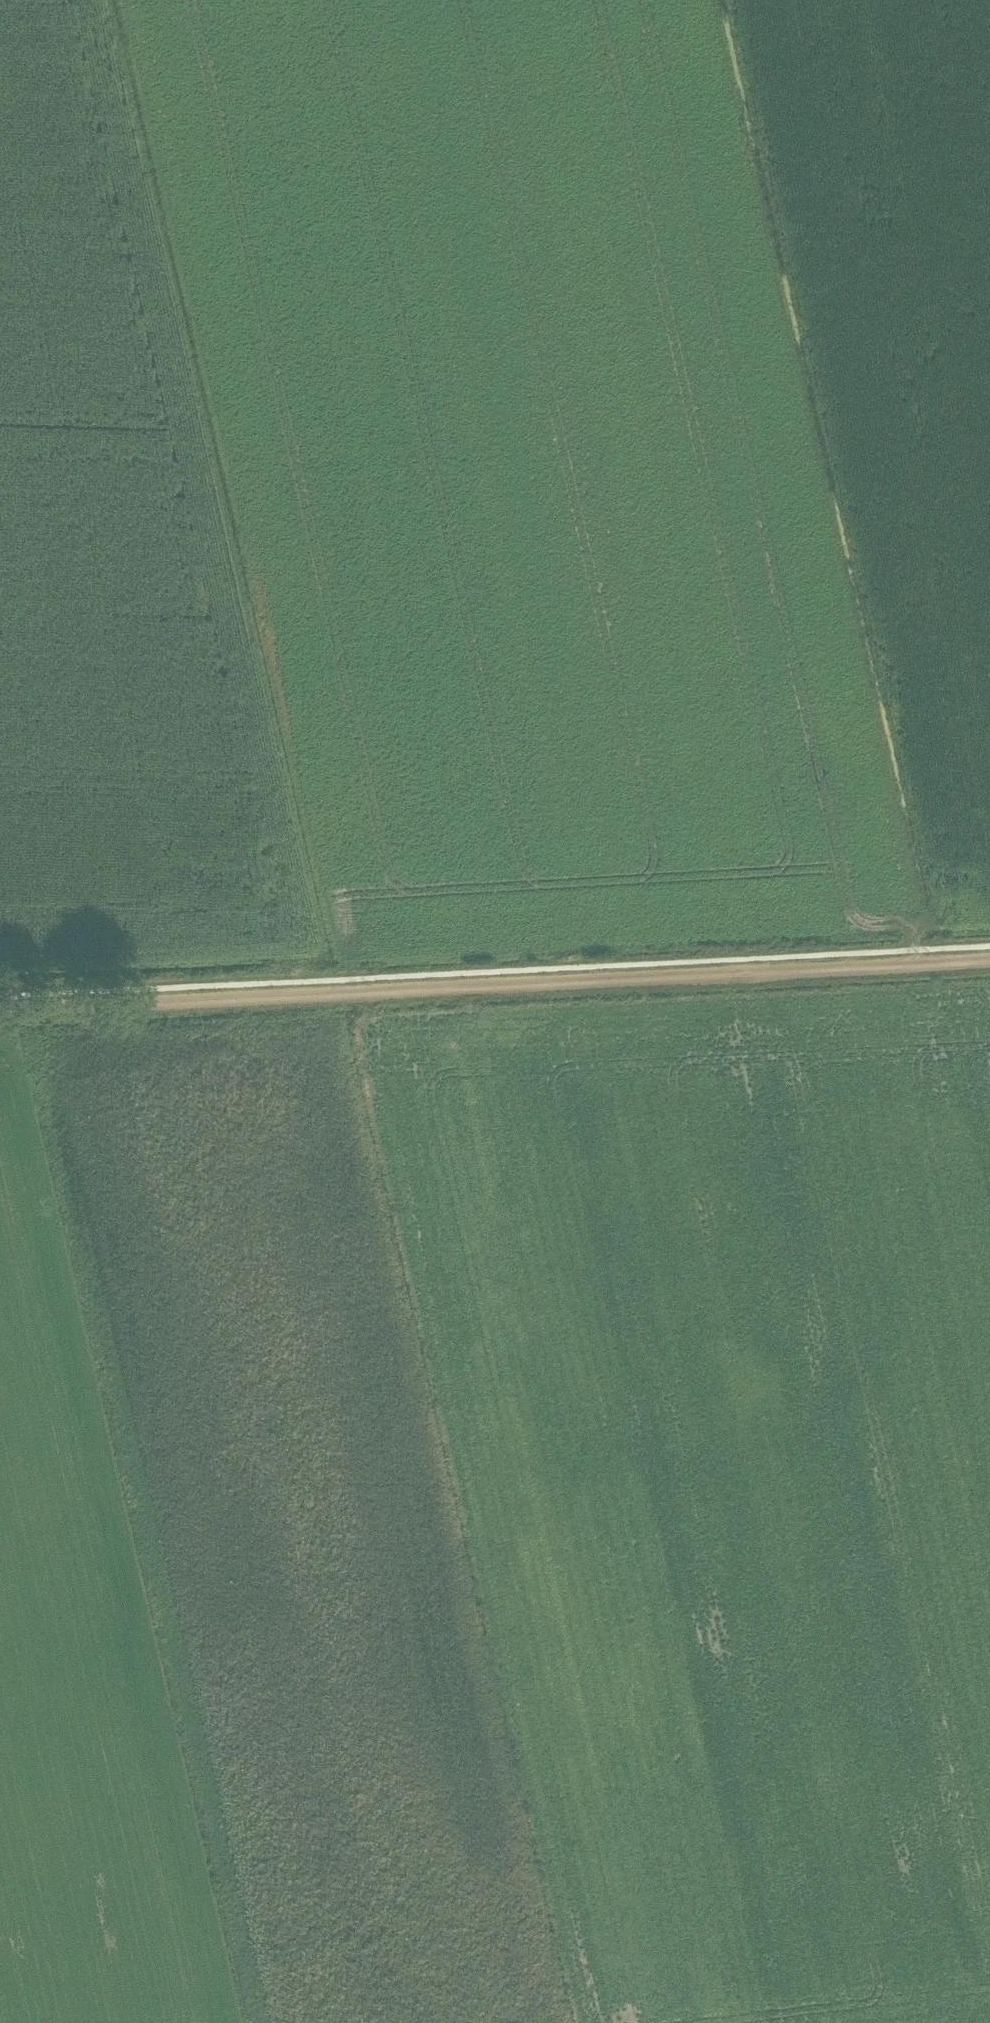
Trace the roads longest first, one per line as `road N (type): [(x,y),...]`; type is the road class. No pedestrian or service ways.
road 1 (track): [(989,961),(0,1009)]

